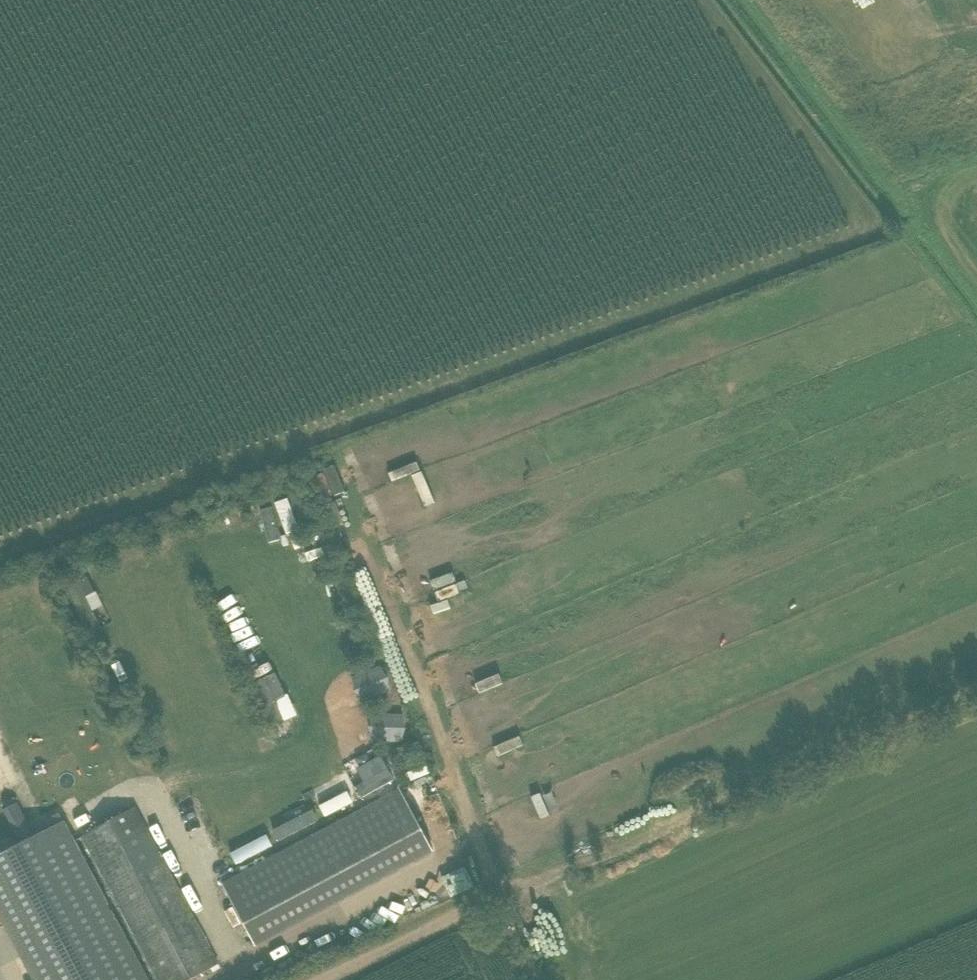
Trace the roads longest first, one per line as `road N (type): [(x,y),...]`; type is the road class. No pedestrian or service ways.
road 1 (track): [(355,979),(716,798),(976,691)]

